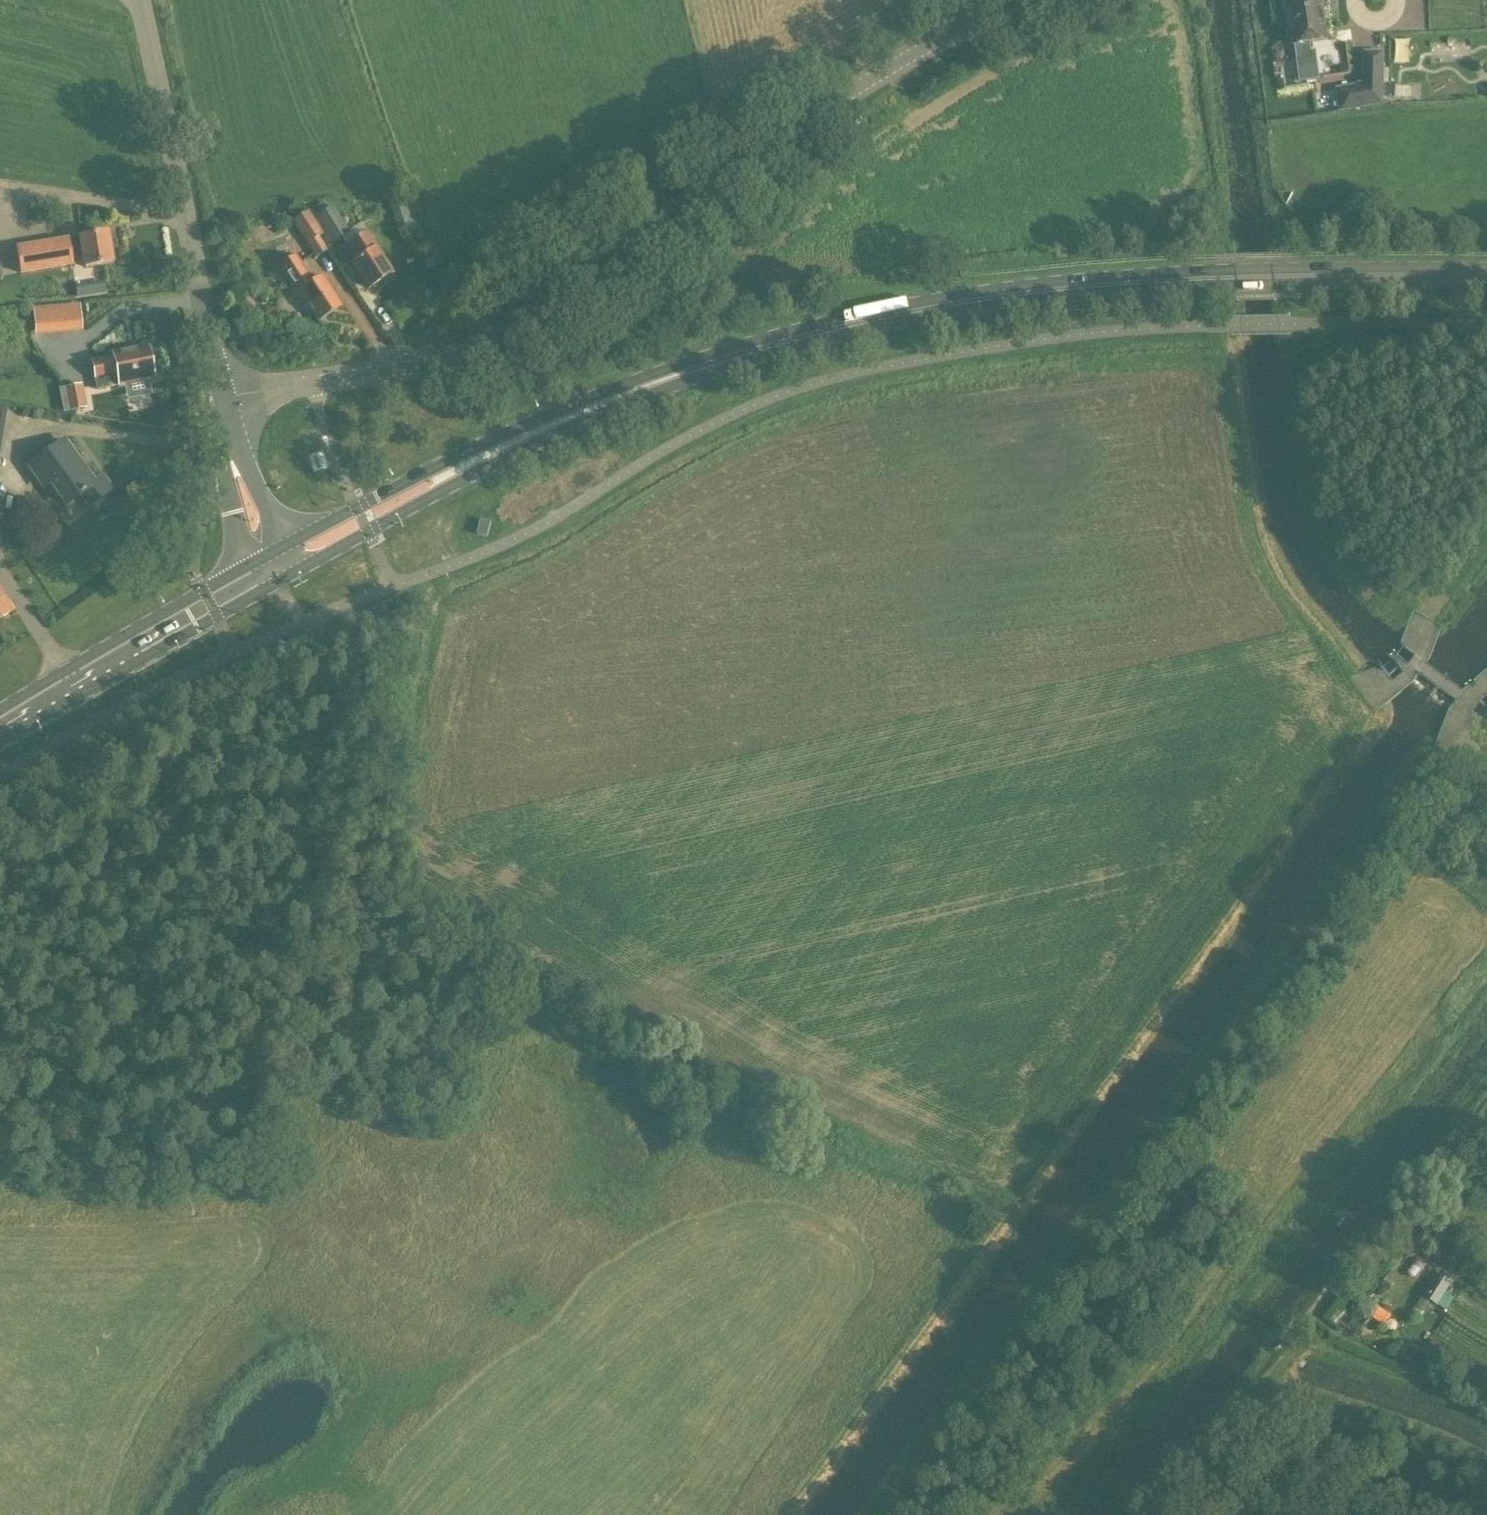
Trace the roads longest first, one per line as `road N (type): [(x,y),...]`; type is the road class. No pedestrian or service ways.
road 1 (primary): [(297,555),(514,443),(645,384),(773,344),(985,298),(1292,275)]
road 2 (unclassified): [(222,391),(399,367),(479,346),(796,127),(925,45),(1018,0)]
road 3 (tertiary): [(222,391),(140,0)]
road 4 (track): [(1486,1088),(1307,1325)]
road 5 (primary): [(0,726),(251,581)]
road 6 (primary): [(1486,276),(1292,275)]
road 7 (tertiary): [(226,439),(231,515),(251,581)]
road 8 (tertiary): [(297,555),(226,439)]

